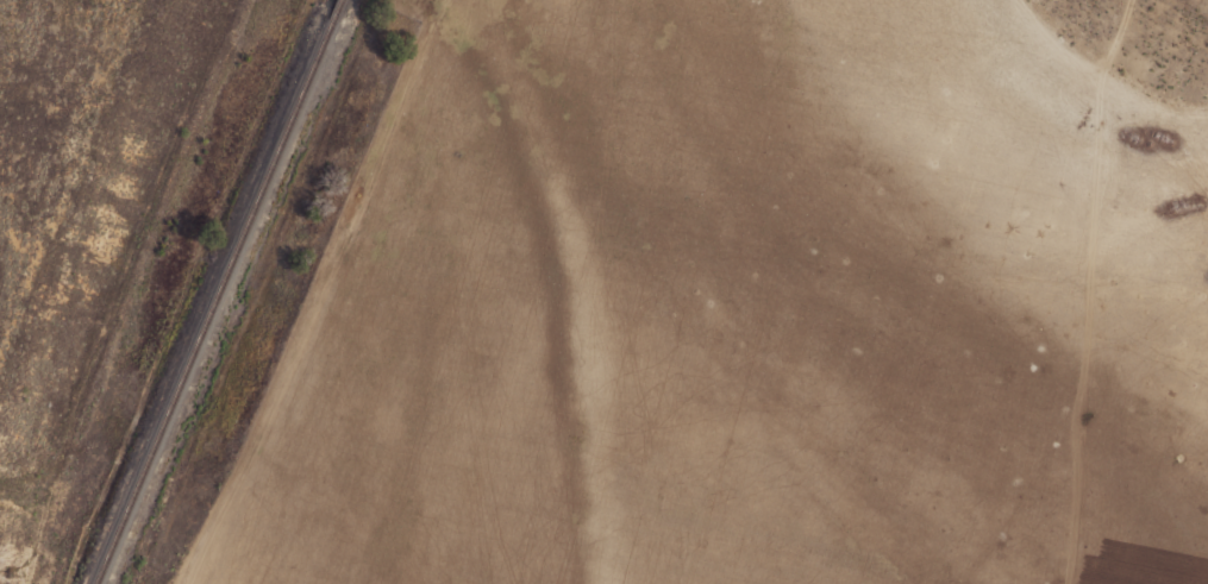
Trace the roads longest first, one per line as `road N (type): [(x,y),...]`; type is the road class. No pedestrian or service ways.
road 1 (track): [(434,0),(172,583)]
road 2 (track): [(1129,0),(1091,115),(1085,423),(1063,583)]

